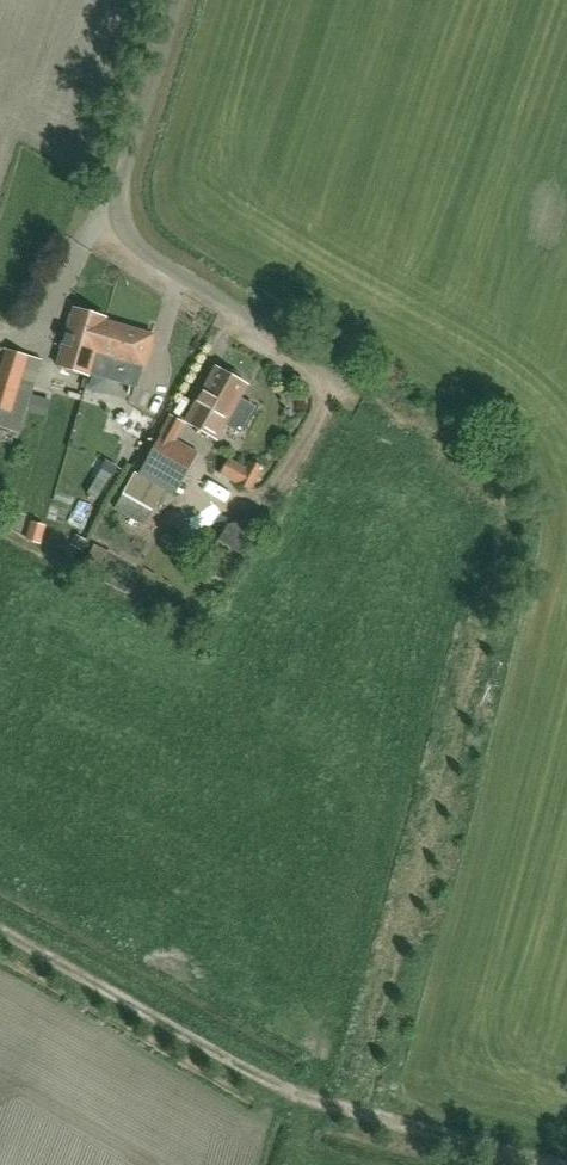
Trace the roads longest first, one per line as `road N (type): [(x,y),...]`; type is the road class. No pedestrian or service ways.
road 1 (unclassified): [(337,1111),(254,1082),(0,937)]
road 2 (track): [(337,1111),(533,1164)]

